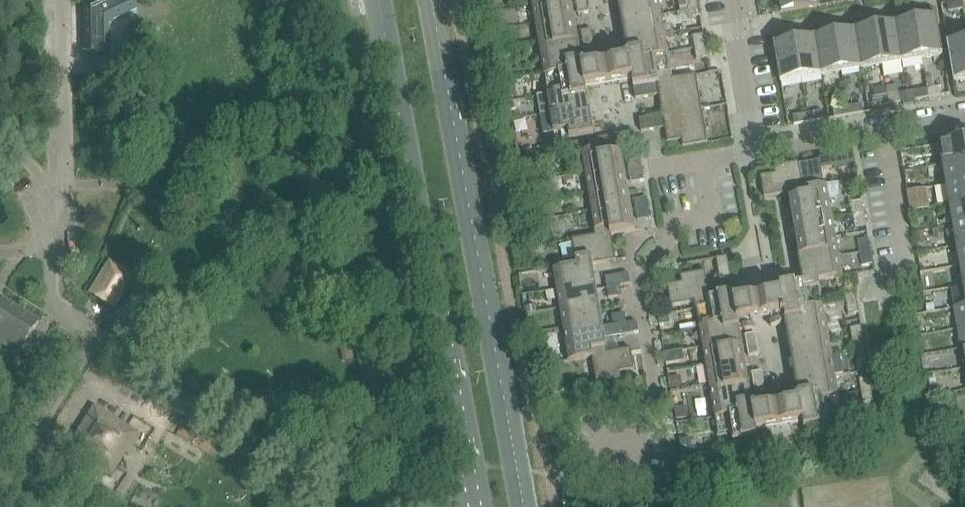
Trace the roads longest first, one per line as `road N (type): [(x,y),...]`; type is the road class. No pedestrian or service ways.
road 1 (tertiary): [(522,506),(427,0)]
road 2 (tertiary): [(386,0),(475,506)]
road 3 (residential): [(645,442),(663,429),(638,278),(678,225),(712,219),(702,161),(752,152)]
road 4 (residential): [(752,152),(964,118)]
road 5 (residential): [(728,0),(752,152)]

